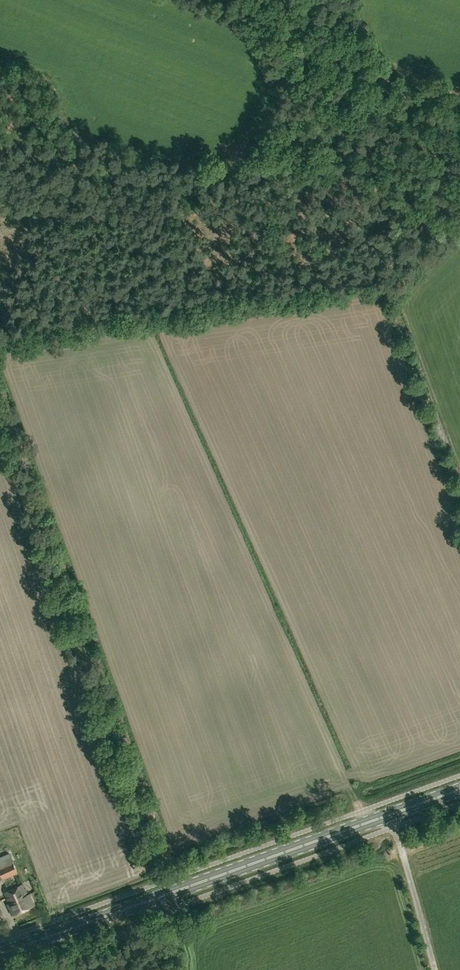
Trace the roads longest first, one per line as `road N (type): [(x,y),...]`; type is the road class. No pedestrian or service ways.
road 1 (primary): [(0,954),(393,813)]
road 2 (unclassified): [(393,813),(434,969)]

